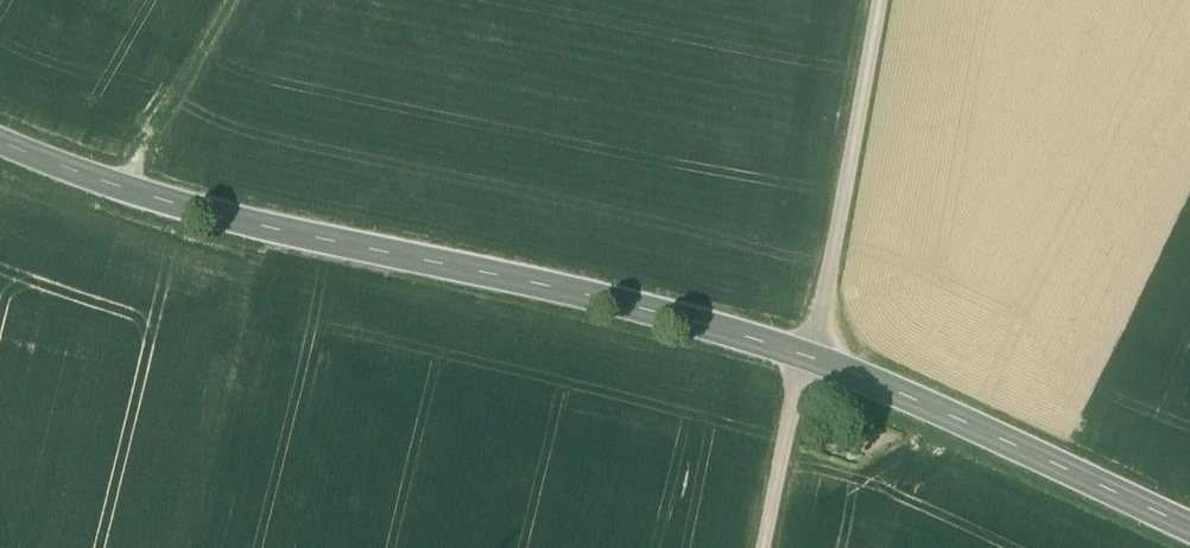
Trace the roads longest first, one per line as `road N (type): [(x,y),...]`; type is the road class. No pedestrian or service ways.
road 1 (secondary): [(1189,540),(820,367),(709,333),(142,206),(0,145)]
road 2 (track): [(884,0),(783,547)]
road 3 (track): [(257,0),(142,206)]

